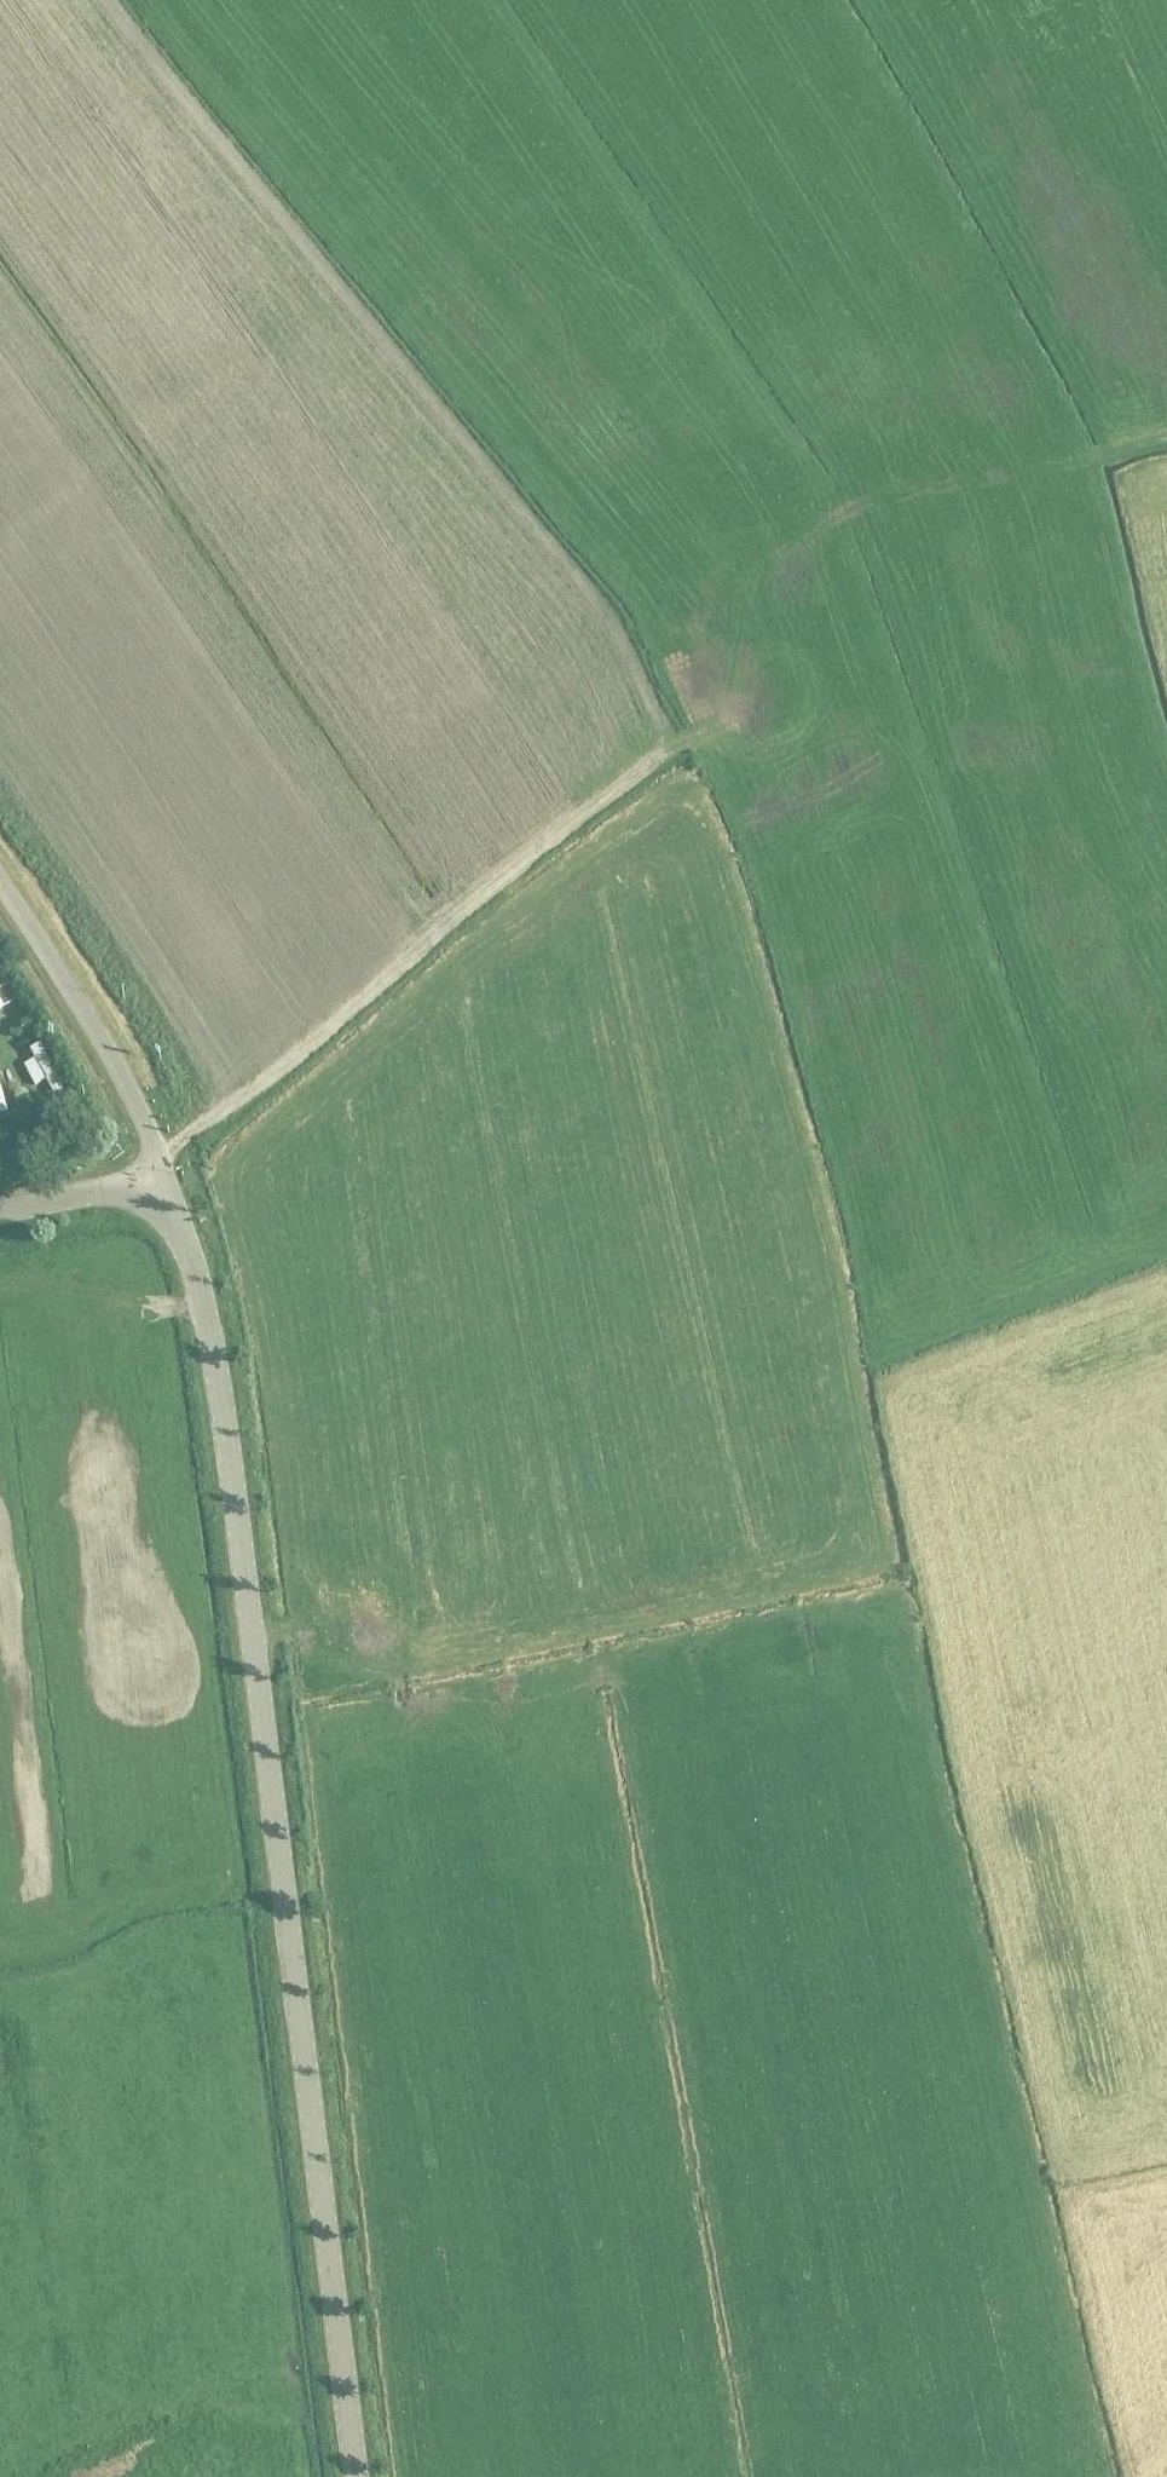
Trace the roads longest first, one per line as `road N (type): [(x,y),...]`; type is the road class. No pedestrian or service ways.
road 1 (unclassified): [(358,2476),(219,1375),(196,1257),(162,1175)]
road 2 (unclassified): [(162,1175),(147,1127),(92,1027),(0,886)]
road 3 (unclassified): [(0,1210),(162,1175)]

